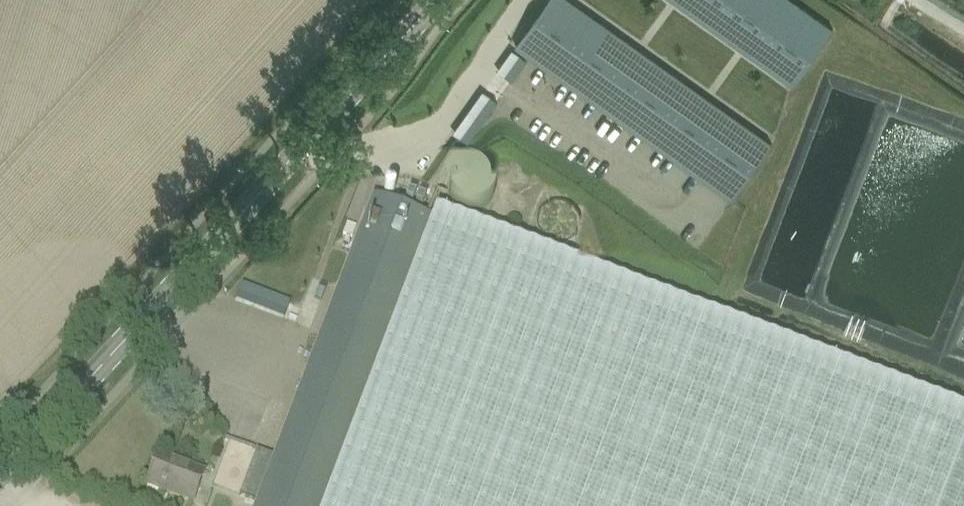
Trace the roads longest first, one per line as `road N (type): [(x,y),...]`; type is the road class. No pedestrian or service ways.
road 1 (secondary): [(0,477),(437,0)]

